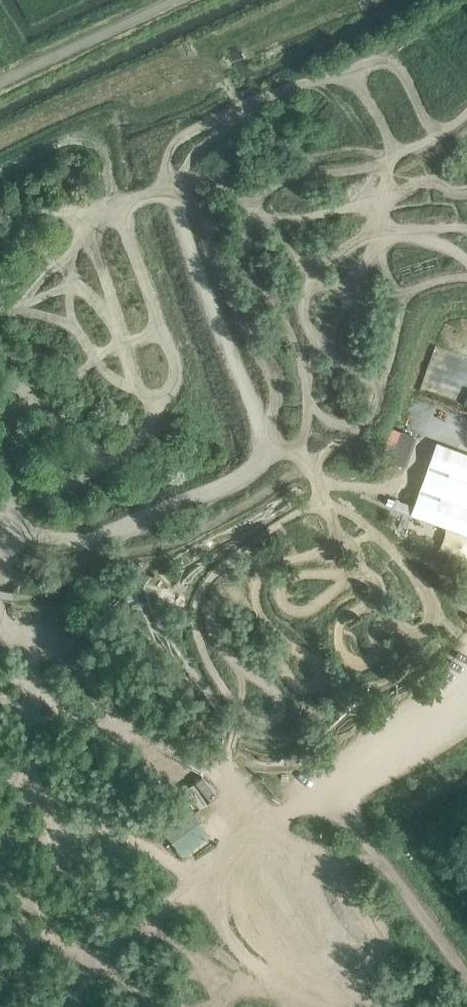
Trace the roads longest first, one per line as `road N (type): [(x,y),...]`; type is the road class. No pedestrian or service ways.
road 1 (track): [(466,636),(441,619),(423,584),(364,522),(331,501),(307,505),(246,545),(215,573),(194,614),(222,685),(249,719),(265,724),(279,717),(279,697),(219,640),(211,612),(219,595),(244,600),(264,645),(315,689),(327,675),(323,666),(271,628),(257,599),(269,564),(355,545),(351,571),(299,575),(284,593),(300,611),(356,579),(375,578),(377,595),(342,626),(344,650),(360,664),(376,654),(383,624),(420,630),(432,616)]
road 2 (track): [(395,155),(363,88),(339,75),(310,77),(190,133),(164,164),(160,186),(244,424),(242,464),(96,536),(38,611),(23,613),(0,600)]
road 3 (track): [(324,259),(278,257),(261,272),(252,335),(267,370),(250,378),(164,164),(275,221),(323,217),(358,241)]
road 4 (track): [(318,501),(305,456),(310,388),(301,356),(292,323),(242,266),(242,223),(271,187),(294,175),(395,155),(466,112)]
road 5 (track): [(0,774),(32,745),(37,646),(62,637),(123,713),(126,741),(107,804),(0,930)]
road 6 (track): [(77,562),(181,539),(309,469),(357,429),(390,356),(399,285)]
road 7 (track): [(86,221),(149,392),(150,428),(141,442),(108,458),(46,401),(24,393)]
road 8 (track): [(364,420),(341,425),(314,405),(310,388),(319,349),(347,318),(397,197),(430,172),(466,190)]
road 9 (track): [(0,176),(80,144),(96,148),(112,173),(98,219),(52,279),(0,319)]
road 10 (track): [(72,987),(93,956),(227,863),(252,832),(259,801)]
road 11 (track): [(347,318),(296,256),(275,221),(273,200),(290,192),(389,217)]
road 12 (track): [(91,821),(165,858),(205,911),(205,1006)]
road 13 (track): [(320,789),(466,972)]
road 14 (track): [(376,233),(324,259),(303,292),(303,314),(344,362),(381,384)]
road 15 (track): [(117,832),(107,893),(87,917),(68,1006)]
road 16 (track): [(19,400),(0,571)]
road 17 (track): [(395,155),(356,148),(313,155),(245,108)]
road 18 (track): [(339,75),(369,59),(391,59),(439,134)]
road 19 (track): [(466,256),(389,217),(391,174)]
road 20 (track): [(107,804),(69,795),(55,820),(0,847)]
road 21 (track): [(376,233),(399,285),(466,275)]
road 22 (track): [(9,524),(49,488),(108,458)]
road 23 (track): [(263,1006),(266,990),(292,981),(320,985),(362,1006)]

